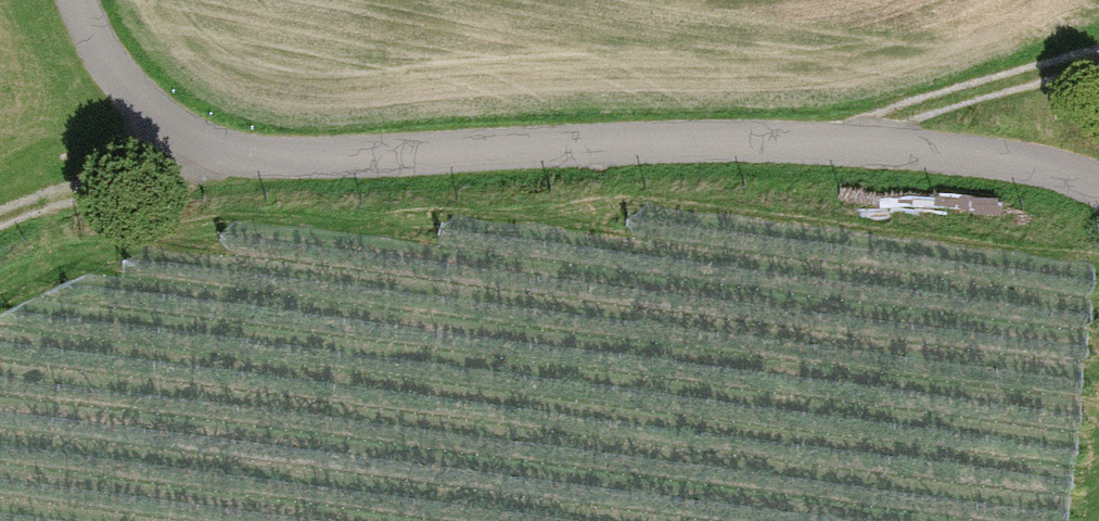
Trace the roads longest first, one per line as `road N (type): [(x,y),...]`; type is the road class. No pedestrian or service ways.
road 1 (unclassified): [(1098,181),(905,146),(261,158),(185,141),(142,105),(107,63),(75,0)]
road 2 (track): [(0,258),(261,158)]
road 3 (track): [(905,146),(1098,60)]

